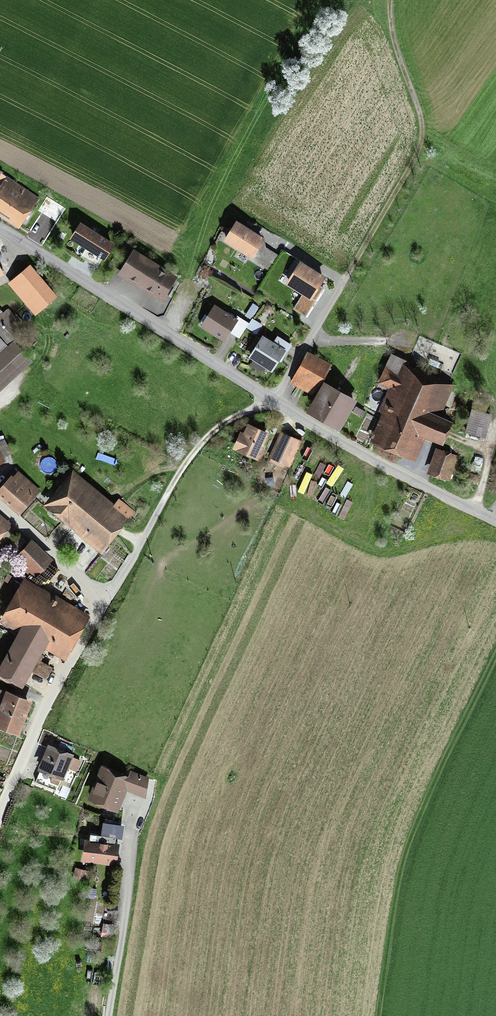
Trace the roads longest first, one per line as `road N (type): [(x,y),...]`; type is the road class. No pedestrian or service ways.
road 1 (residential): [(0,506),(92,590),(97,609),(0,809)]
road 2 (residential): [(274,401),(0,229)]
road 3 (track): [(390,0),(394,50),(419,115),(421,147),(345,276)]
road 4 (track): [(96,596),(119,580),(205,439),(274,401)]
road 5 (residential): [(495,520),(397,476),(274,401)]
road 6 (residential): [(135,829),(110,1015)]
road 7 (residential): [(345,276),(274,401)]

